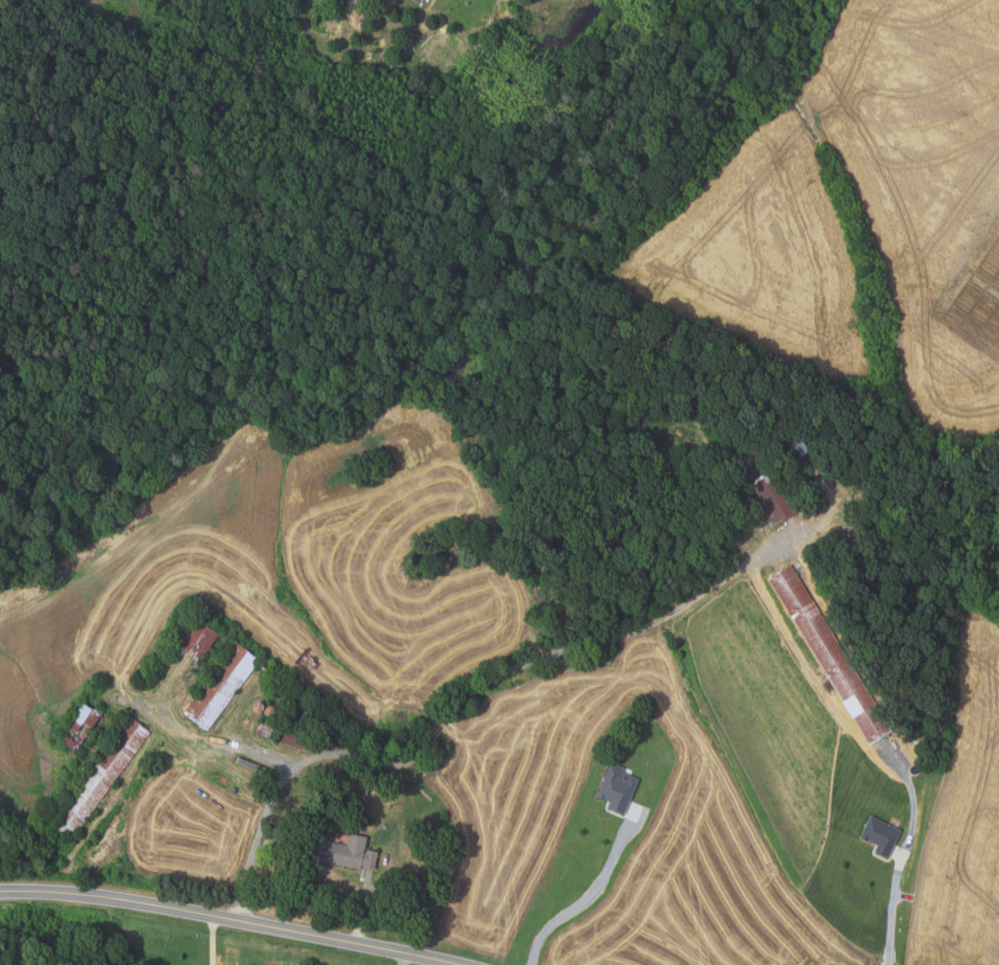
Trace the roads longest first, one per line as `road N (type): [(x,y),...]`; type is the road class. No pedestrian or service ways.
road 1 (secondary): [(463,964),(95,895),(0,890)]

